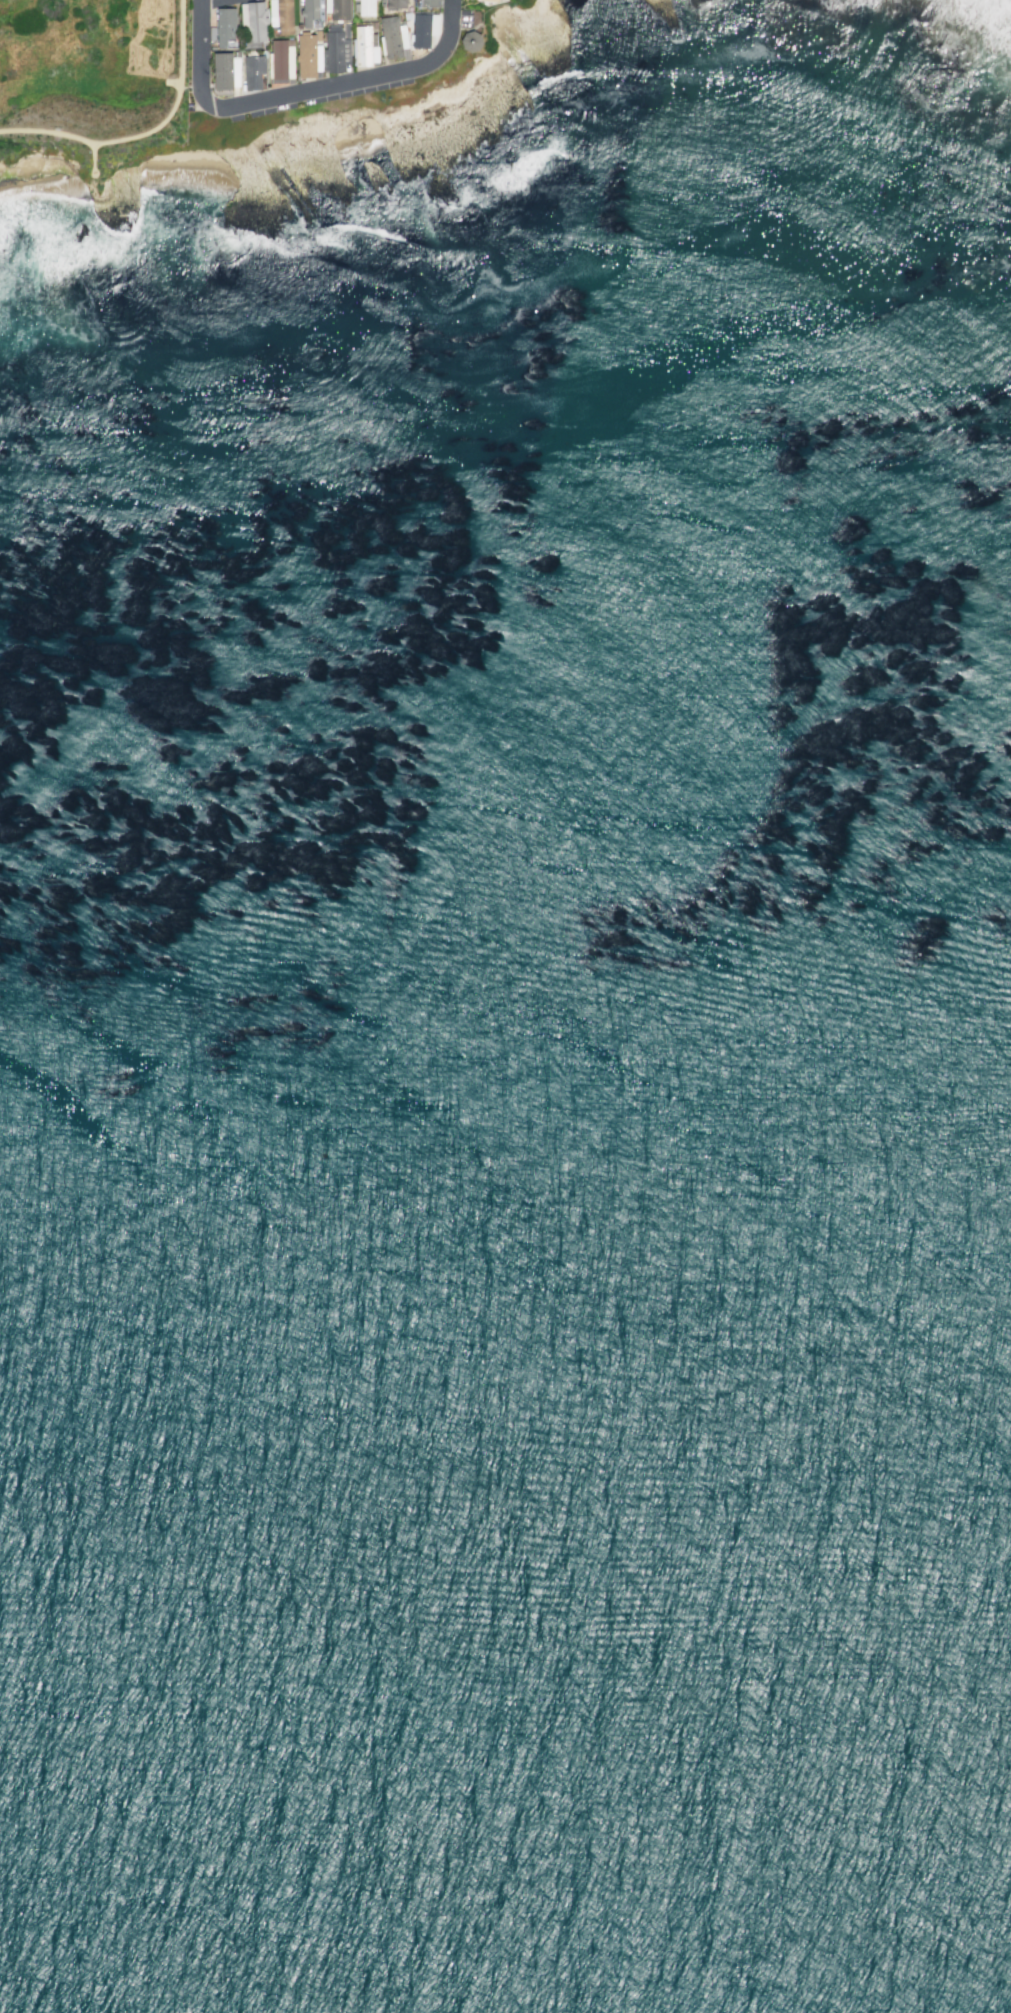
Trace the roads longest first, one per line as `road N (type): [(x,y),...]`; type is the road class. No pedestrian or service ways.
road 1 (residential): [(206,0),(204,96),(222,113),(435,64),(449,51),(455,0)]

